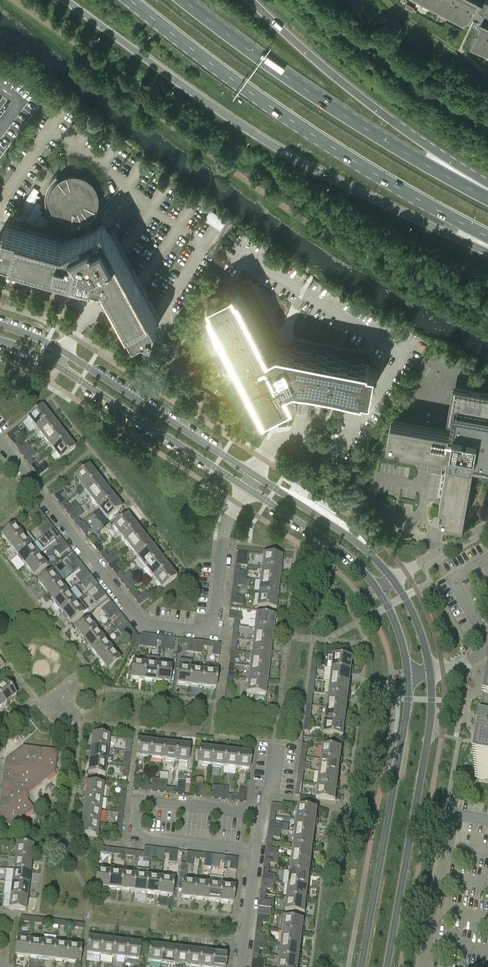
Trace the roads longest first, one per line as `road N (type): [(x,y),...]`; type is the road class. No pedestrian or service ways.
road 1 (trunk): [(63,0),(268,146),(487,249)]
road 2 (residential): [(244,488),(225,529),(212,625),(145,623),(0,444)]
road 3 (trunk): [(132,0),(288,120),(487,235)]
road 4 (trunk): [(487,199),(345,116),(189,0)]
road 5 (trunk): [(487,186),(316,61),(250,0)]
road 6 (tertiary): [(387,966),(429,732),(430,672)]
road 7 (tertiary): [(408,674),(362,966)]
road 8 (residential): [(256,850),(141,836),(139,807),(144,799),(261,813)]
road 9 (tertiary): [(253,473),(65,352)]
road 10 (tertiary): [(58,368),(244,488)]
road 11 (tertiary): [(393,579),(355,541),(253,473)]
road 12 (tertiary): [(244,488),(328,541),(378,590)]

